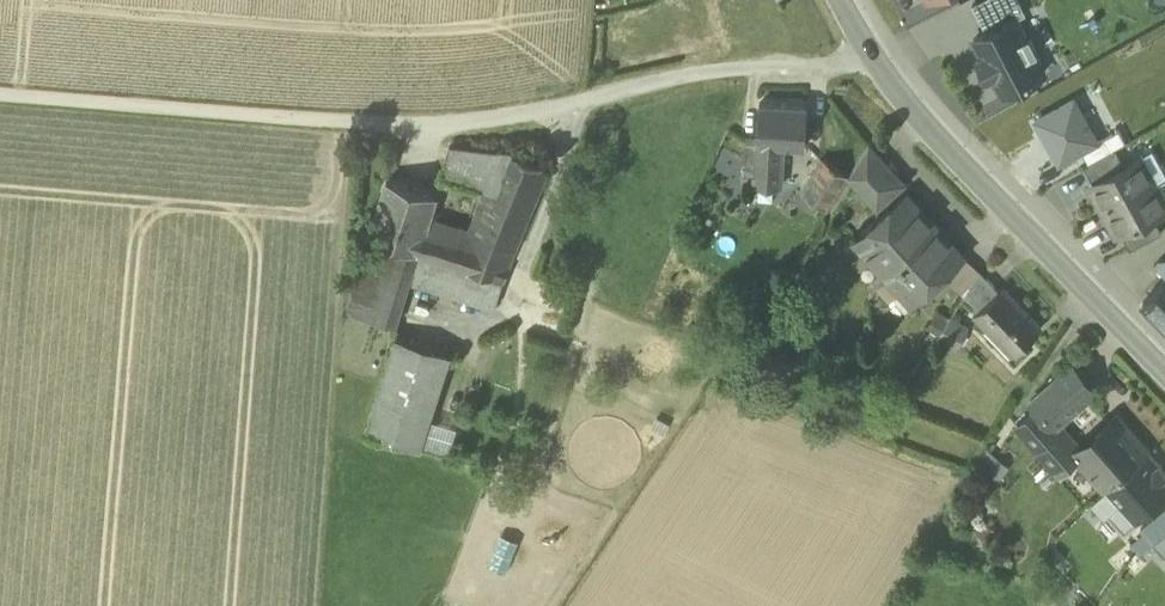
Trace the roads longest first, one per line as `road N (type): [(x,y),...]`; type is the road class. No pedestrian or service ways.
road 1 (unclassified): [(0,94),(263,118),(510,123),(713,68),(878,66)]
road 2 (secondary): [(1164,374),(960,164),(878,66)]

